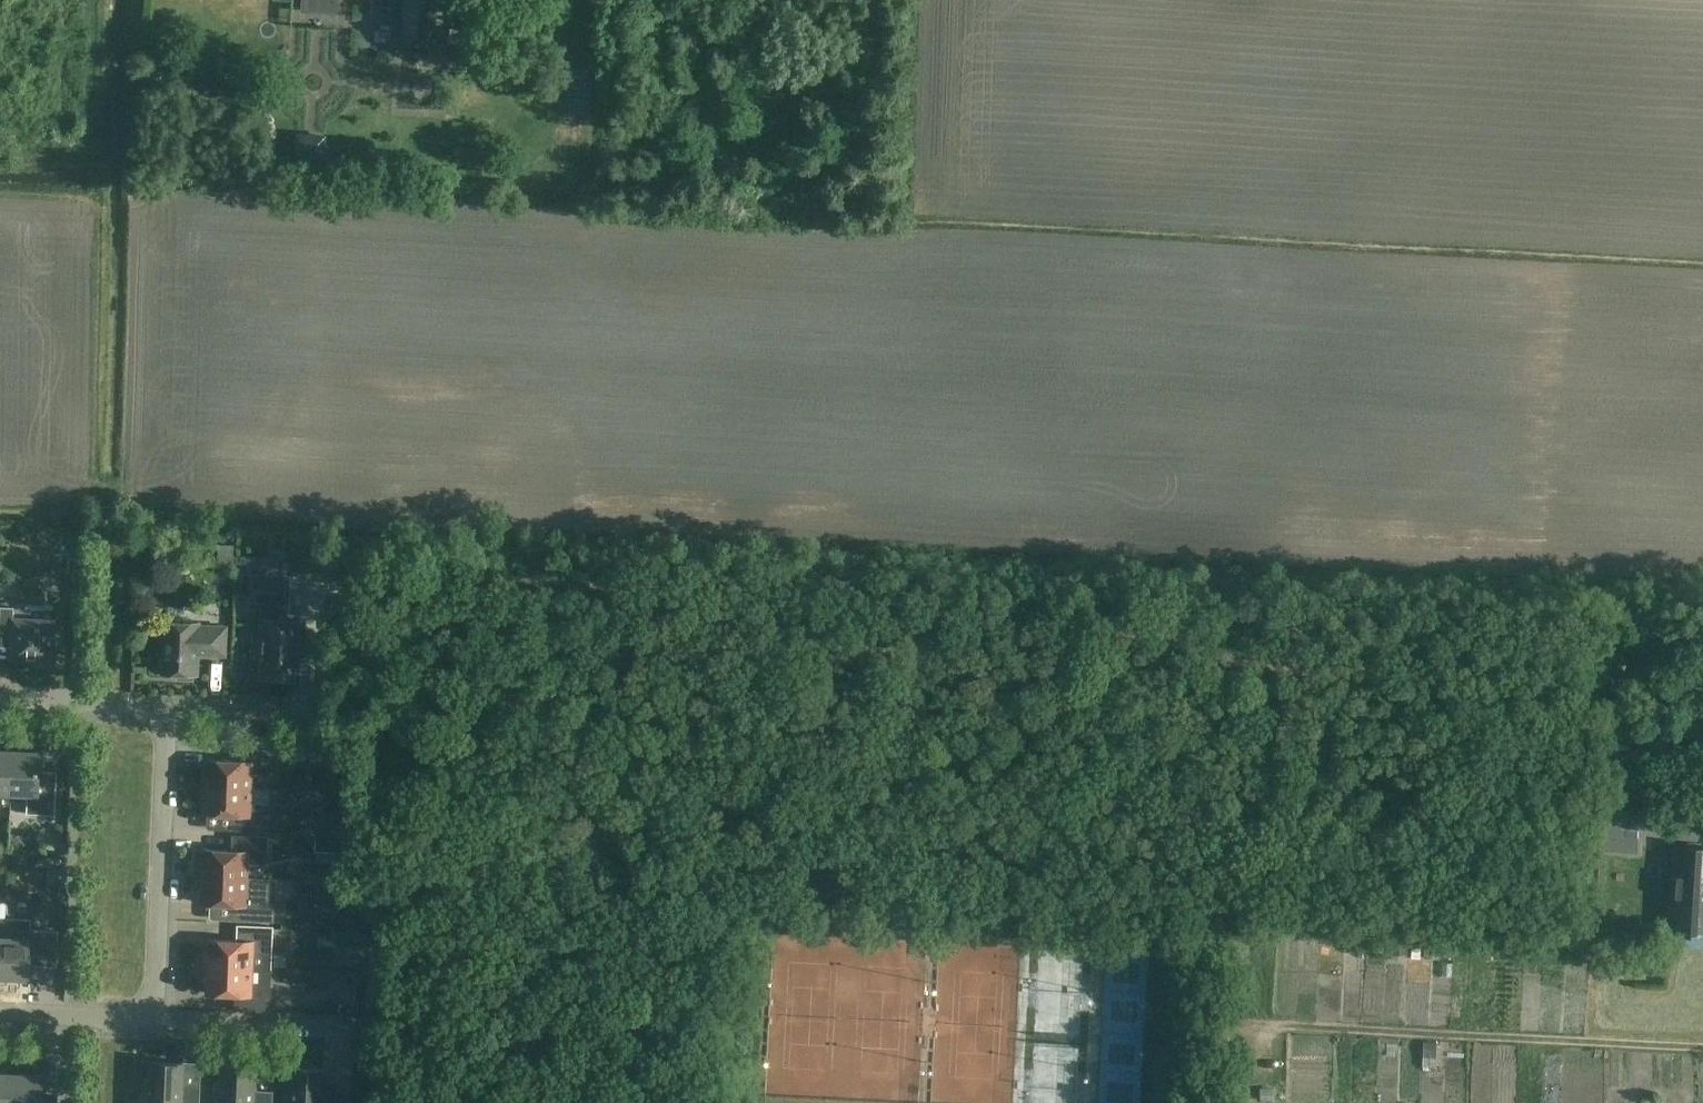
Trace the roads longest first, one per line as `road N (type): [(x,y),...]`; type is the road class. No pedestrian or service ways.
road 1 (track): [(1702,1047),(1260,1025)]
road 2 (residential): [(154,1019),(167,704)]
road 3 (residential): [(351,1028),(154,1019)]
road 4 (residential): [(167,704),(0,697)]
road 5 (residential): [(154,1019),(0,1013)]
road 6 (residential): [(309,710),(167,704)]

